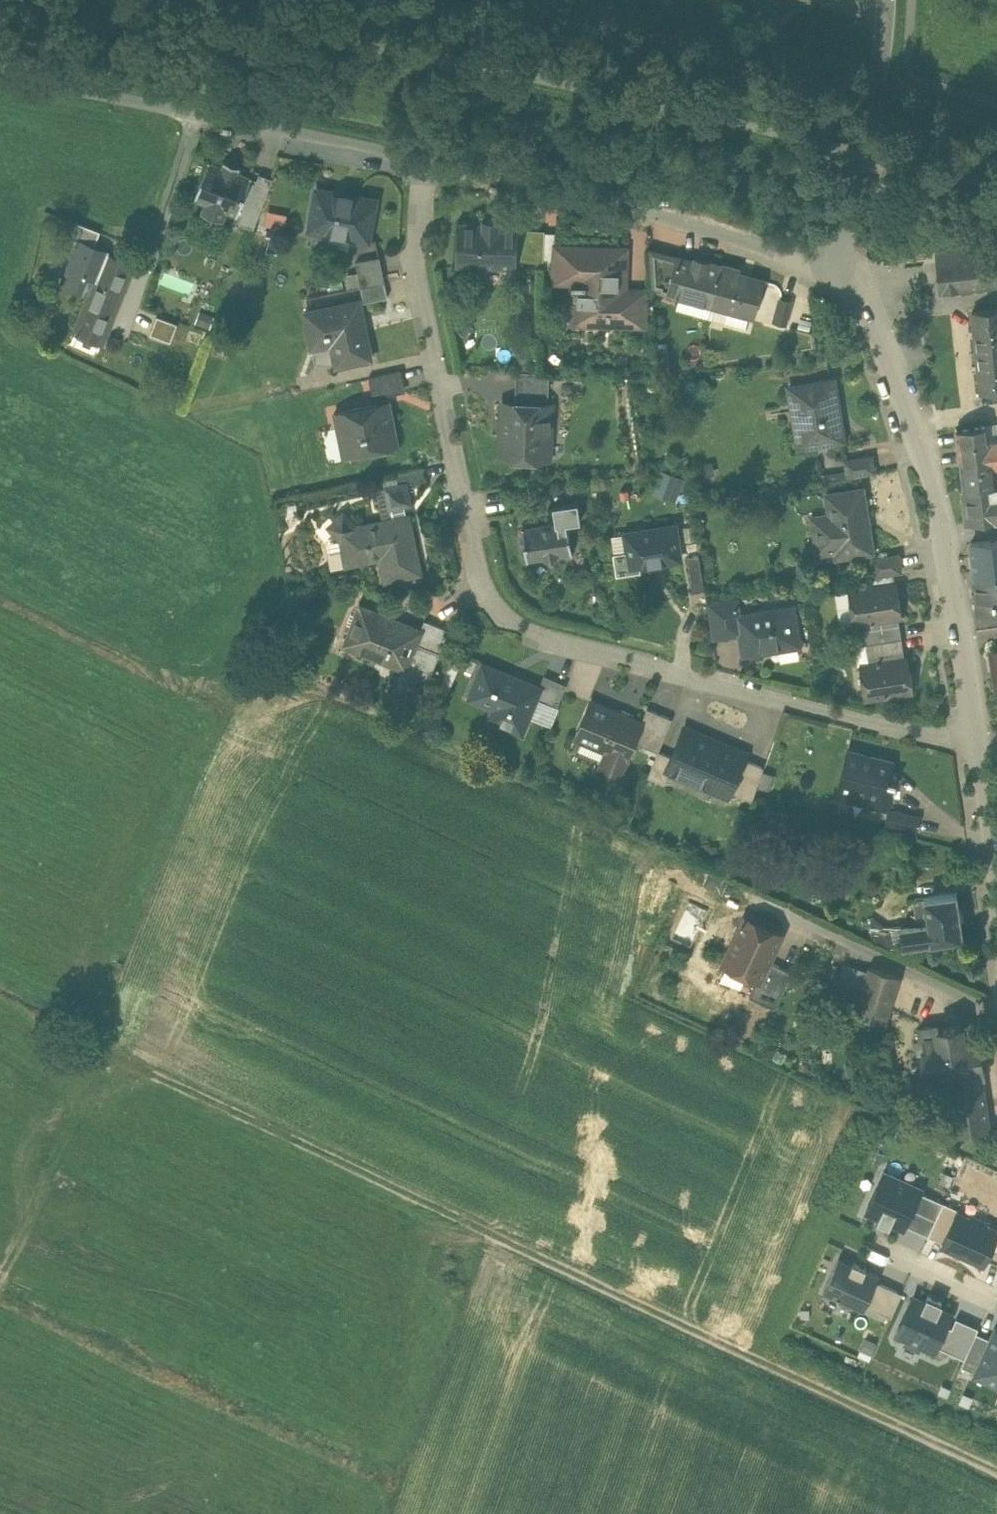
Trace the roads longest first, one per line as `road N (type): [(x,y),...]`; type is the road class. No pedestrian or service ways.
road 1 (track): [(996,1468),(84,1048),(94,999)]
road 2 (residential): [(975,736),(919,733),(522,627),(489,585),(421,257),(417,159)]
road 3 (tertiary): [(845,268),(907,413),(938,524),(975,736)]
road 4 (unclassified): [(417,159),(569,190),(845,268)]
road 5 (unclassified): [(0,77),(417,159)]
road 6 (tertiary): [(845,268),(846,211),(872,106),(884,0)]
road 7 (tertiary): [(975,736),(996,906)]
road 8 (residential): [(996,1296),(868,1238)]

